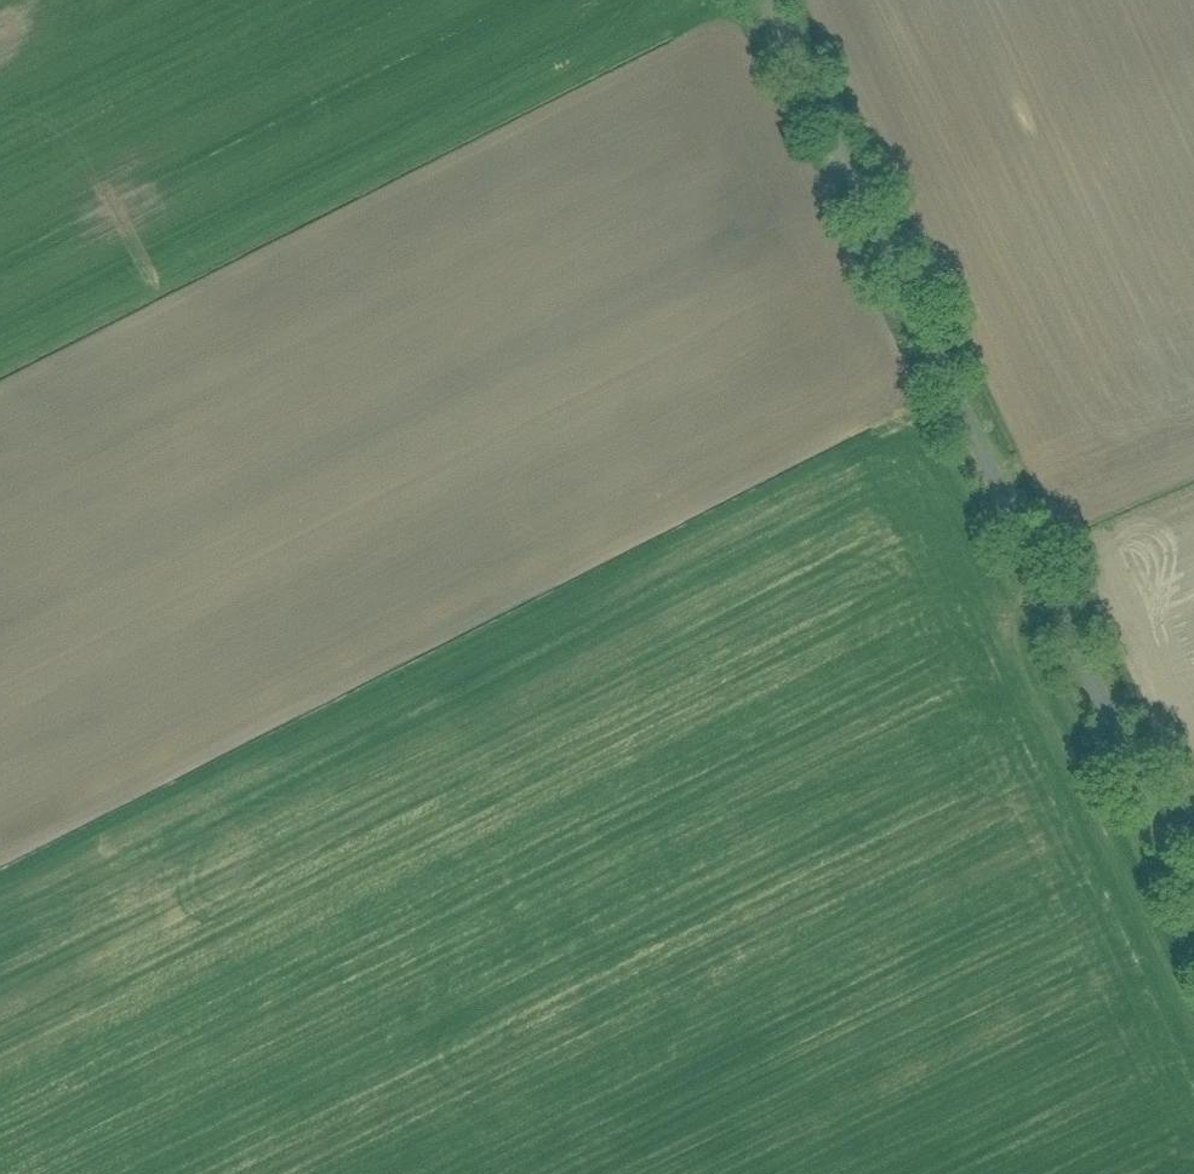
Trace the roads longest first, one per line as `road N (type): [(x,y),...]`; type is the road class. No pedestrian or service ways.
road 1 (unclassified): [(1193,899),(765,0)]

